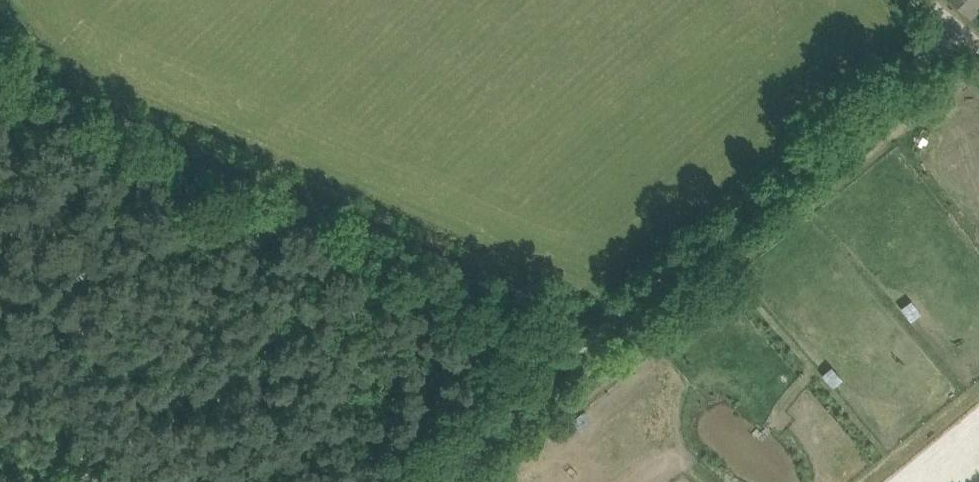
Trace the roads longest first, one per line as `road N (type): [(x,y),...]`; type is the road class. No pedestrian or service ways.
road 1 (track): [(962,27),(594,335)]
road 2 (track): [(271,172),(572,311),(594,335)]
road 3 (track): [(0,9),(58,66),(271,172)]
road 4 (track): [(594,335),(404,481)]

